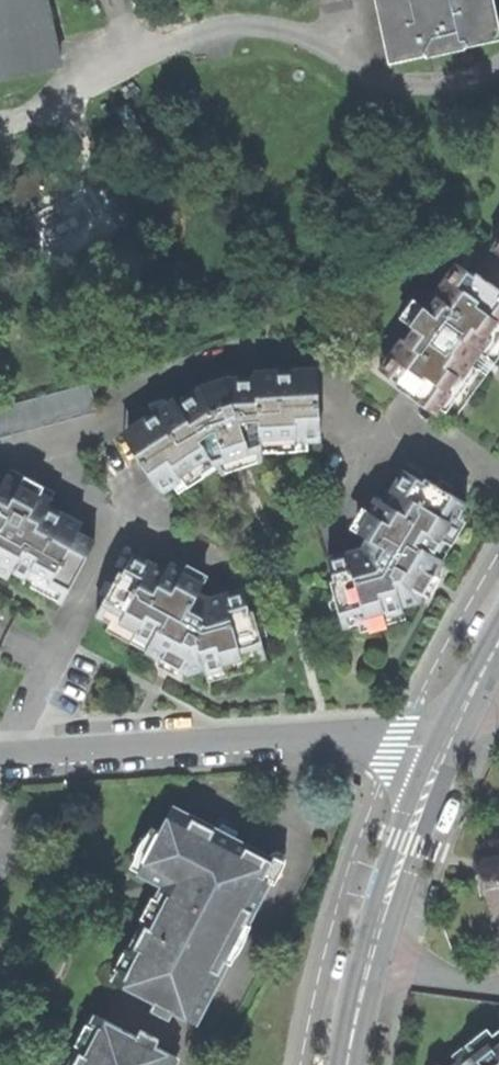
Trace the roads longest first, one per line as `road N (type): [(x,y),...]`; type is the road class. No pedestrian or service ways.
road 1 (residential): [(449,744),(325,740),(0,760)]
road 2 (residential): [(353,1064),(374,962),(449,744)]

